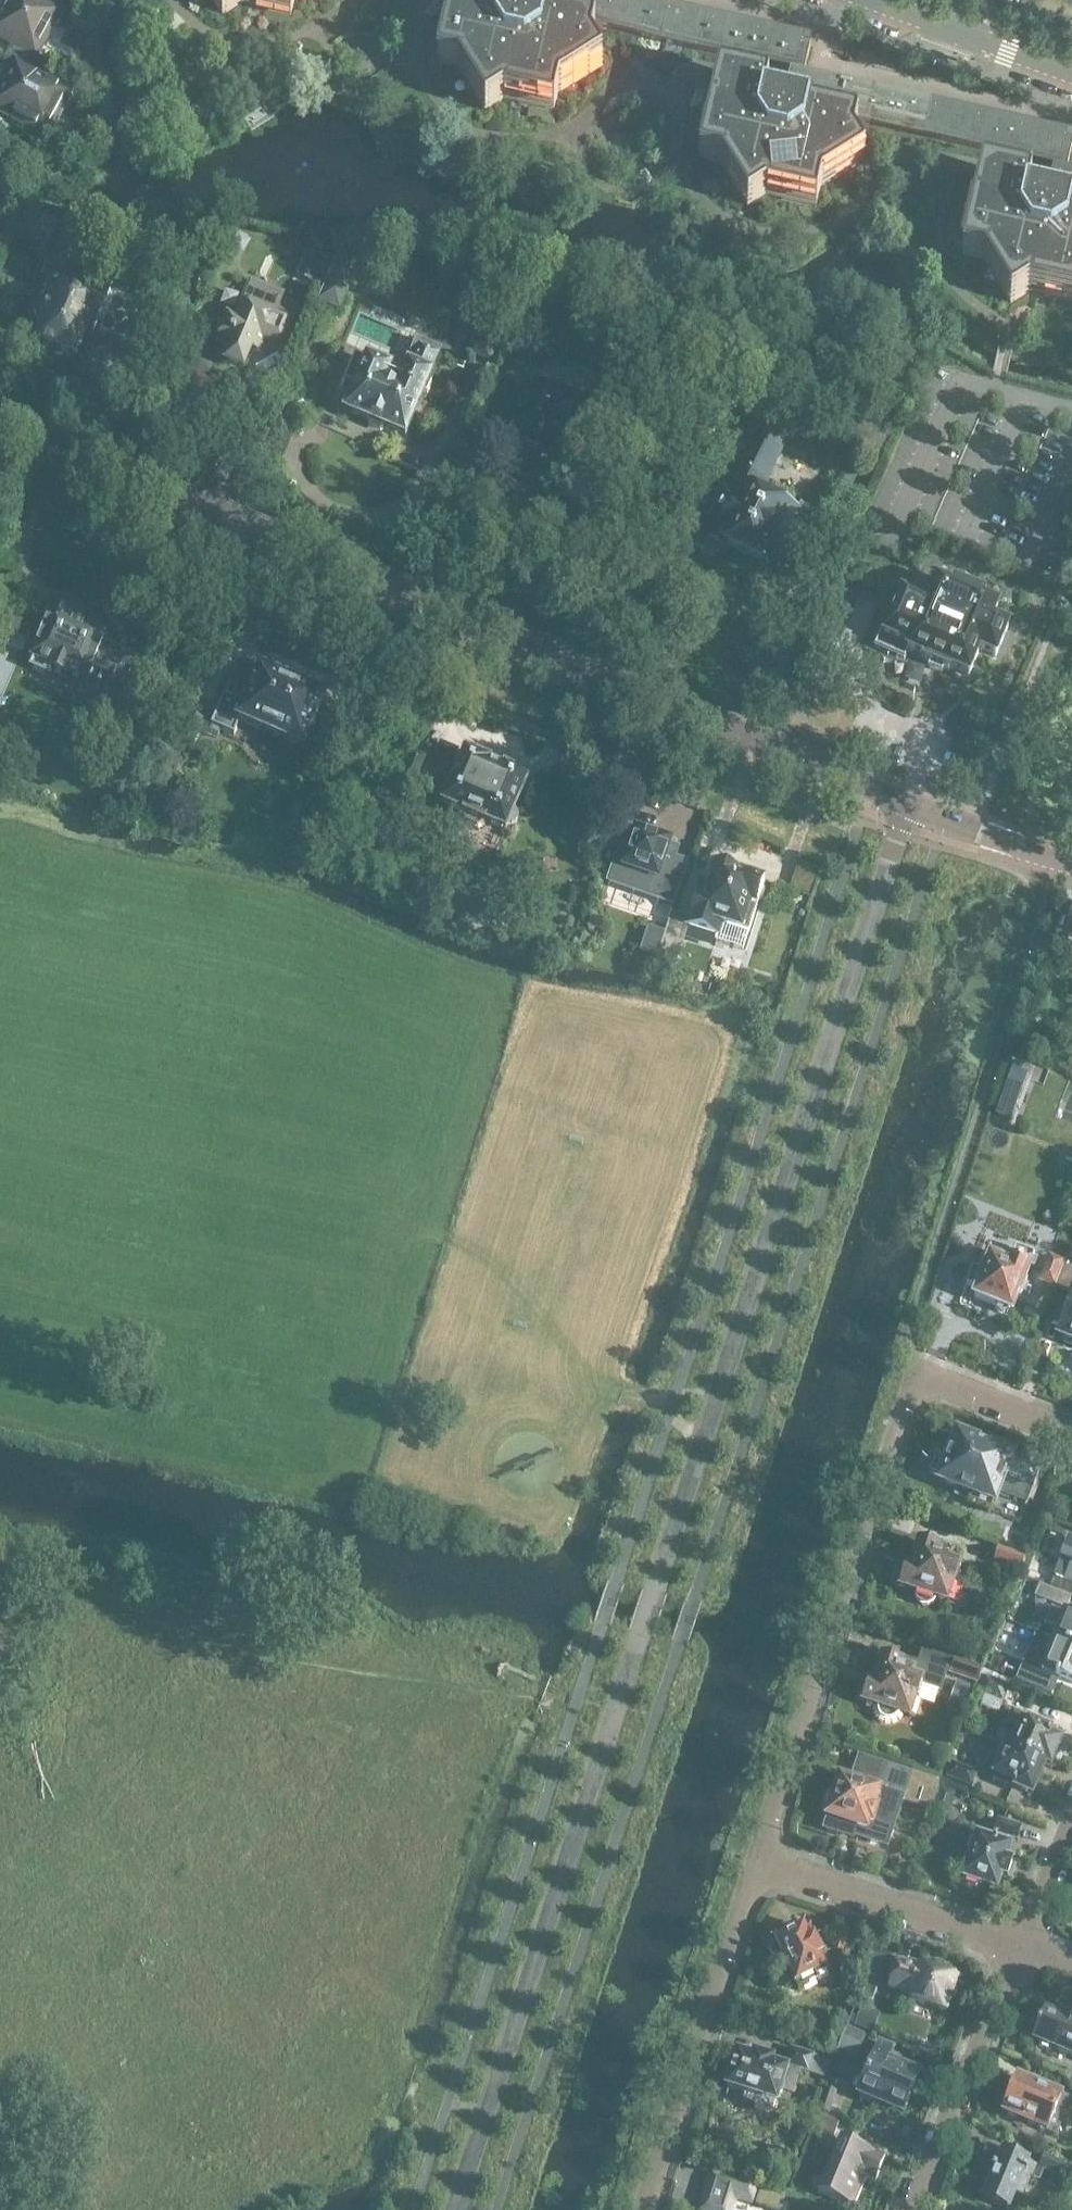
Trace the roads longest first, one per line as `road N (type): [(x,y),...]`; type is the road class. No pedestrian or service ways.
road 1 (unclassified): [(451,2209),(909,805)]
road 2 (secondary): [(909,805),(0,418)]
road 3 (residential): [(761,1846),(913,1381),(938,1382),(1071,1433)]
road 4 (residential): [(644,2209),(761,1846)]
road 5 (residential): [(918,2209),(993,1998),(1027,1938)]
road 6 (residential): [(1027,1938),(761,1846)]
road 7 (track): [(720,1390),(658,1400),(493,1368)]
road 8 (tertiary): [(1071,72),(877,0)]
road 9 (secondary): [(1071,867),(909,805)]

